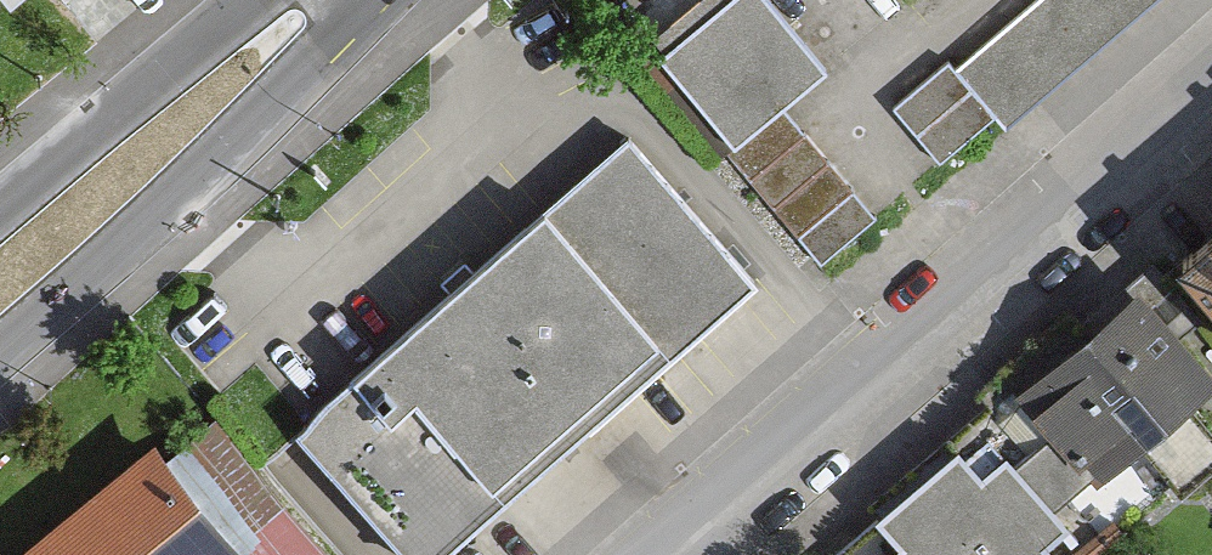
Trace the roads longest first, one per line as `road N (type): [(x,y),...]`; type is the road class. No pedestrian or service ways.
road 1 (residential): [(656,554),(1211,76)]
road 2 (primary): [(0,347),(142,228),(325,45),(352,0)]
road 3 (primary): [(257,0),(0,212)]

